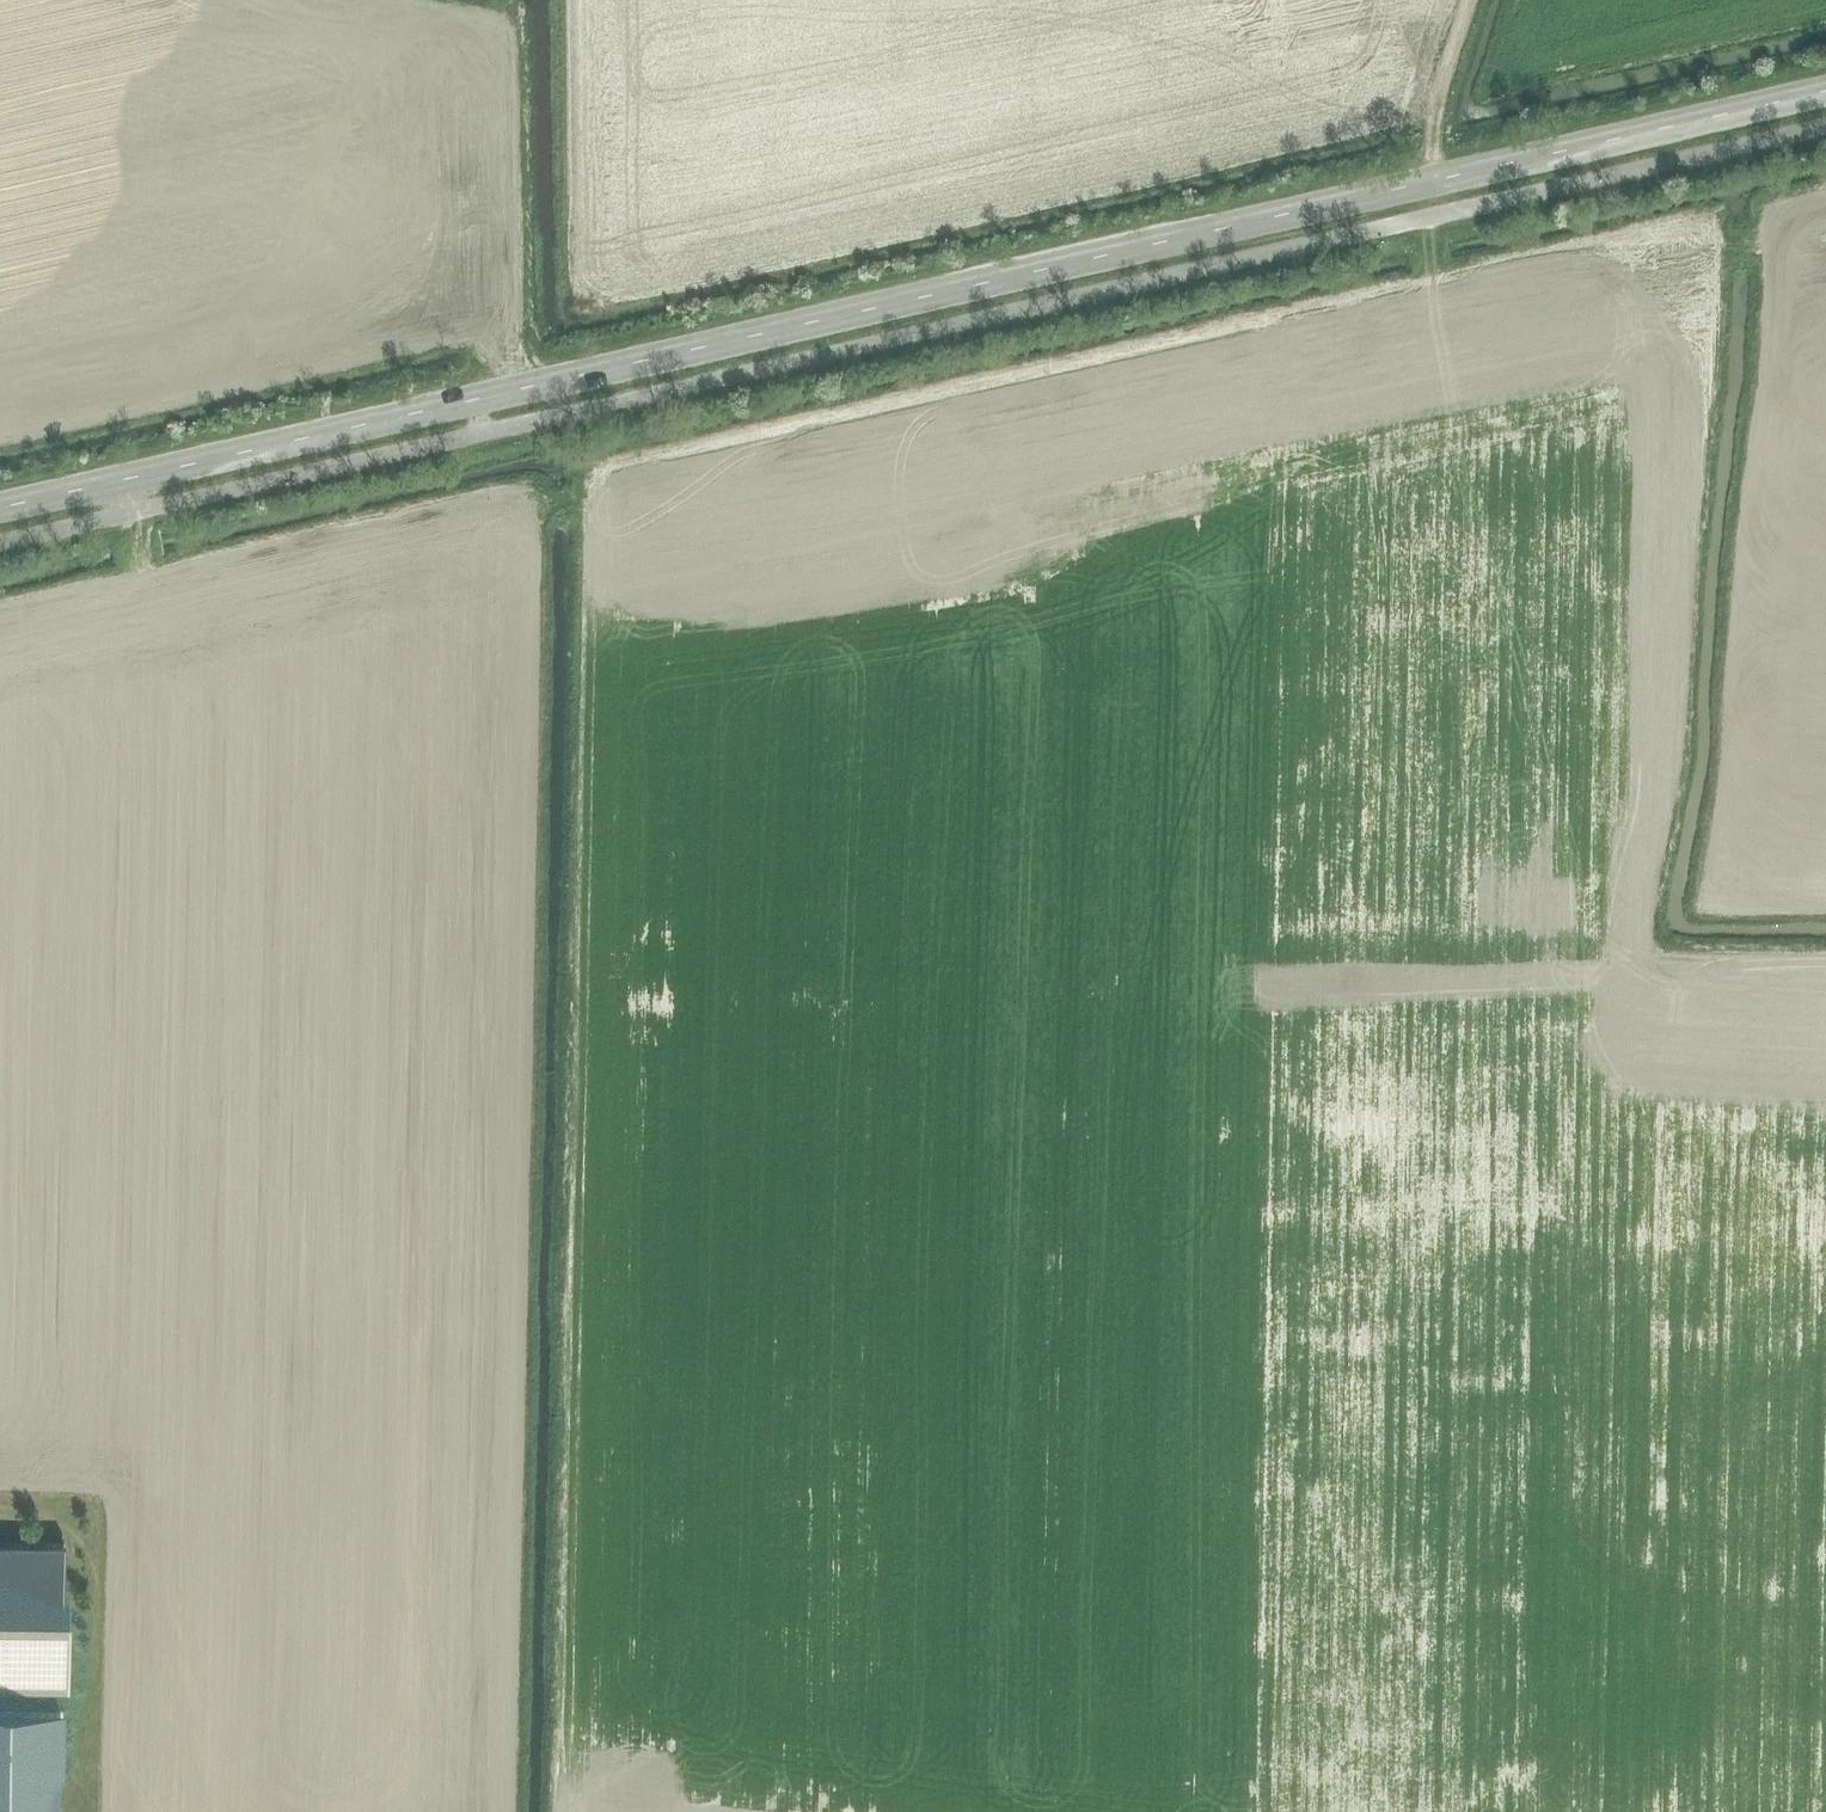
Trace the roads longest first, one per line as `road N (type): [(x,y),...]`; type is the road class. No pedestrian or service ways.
road 1 (secondary): [(0,508),(1825,90)]
road 2 (track): [(1420,183),(1473,0)]

